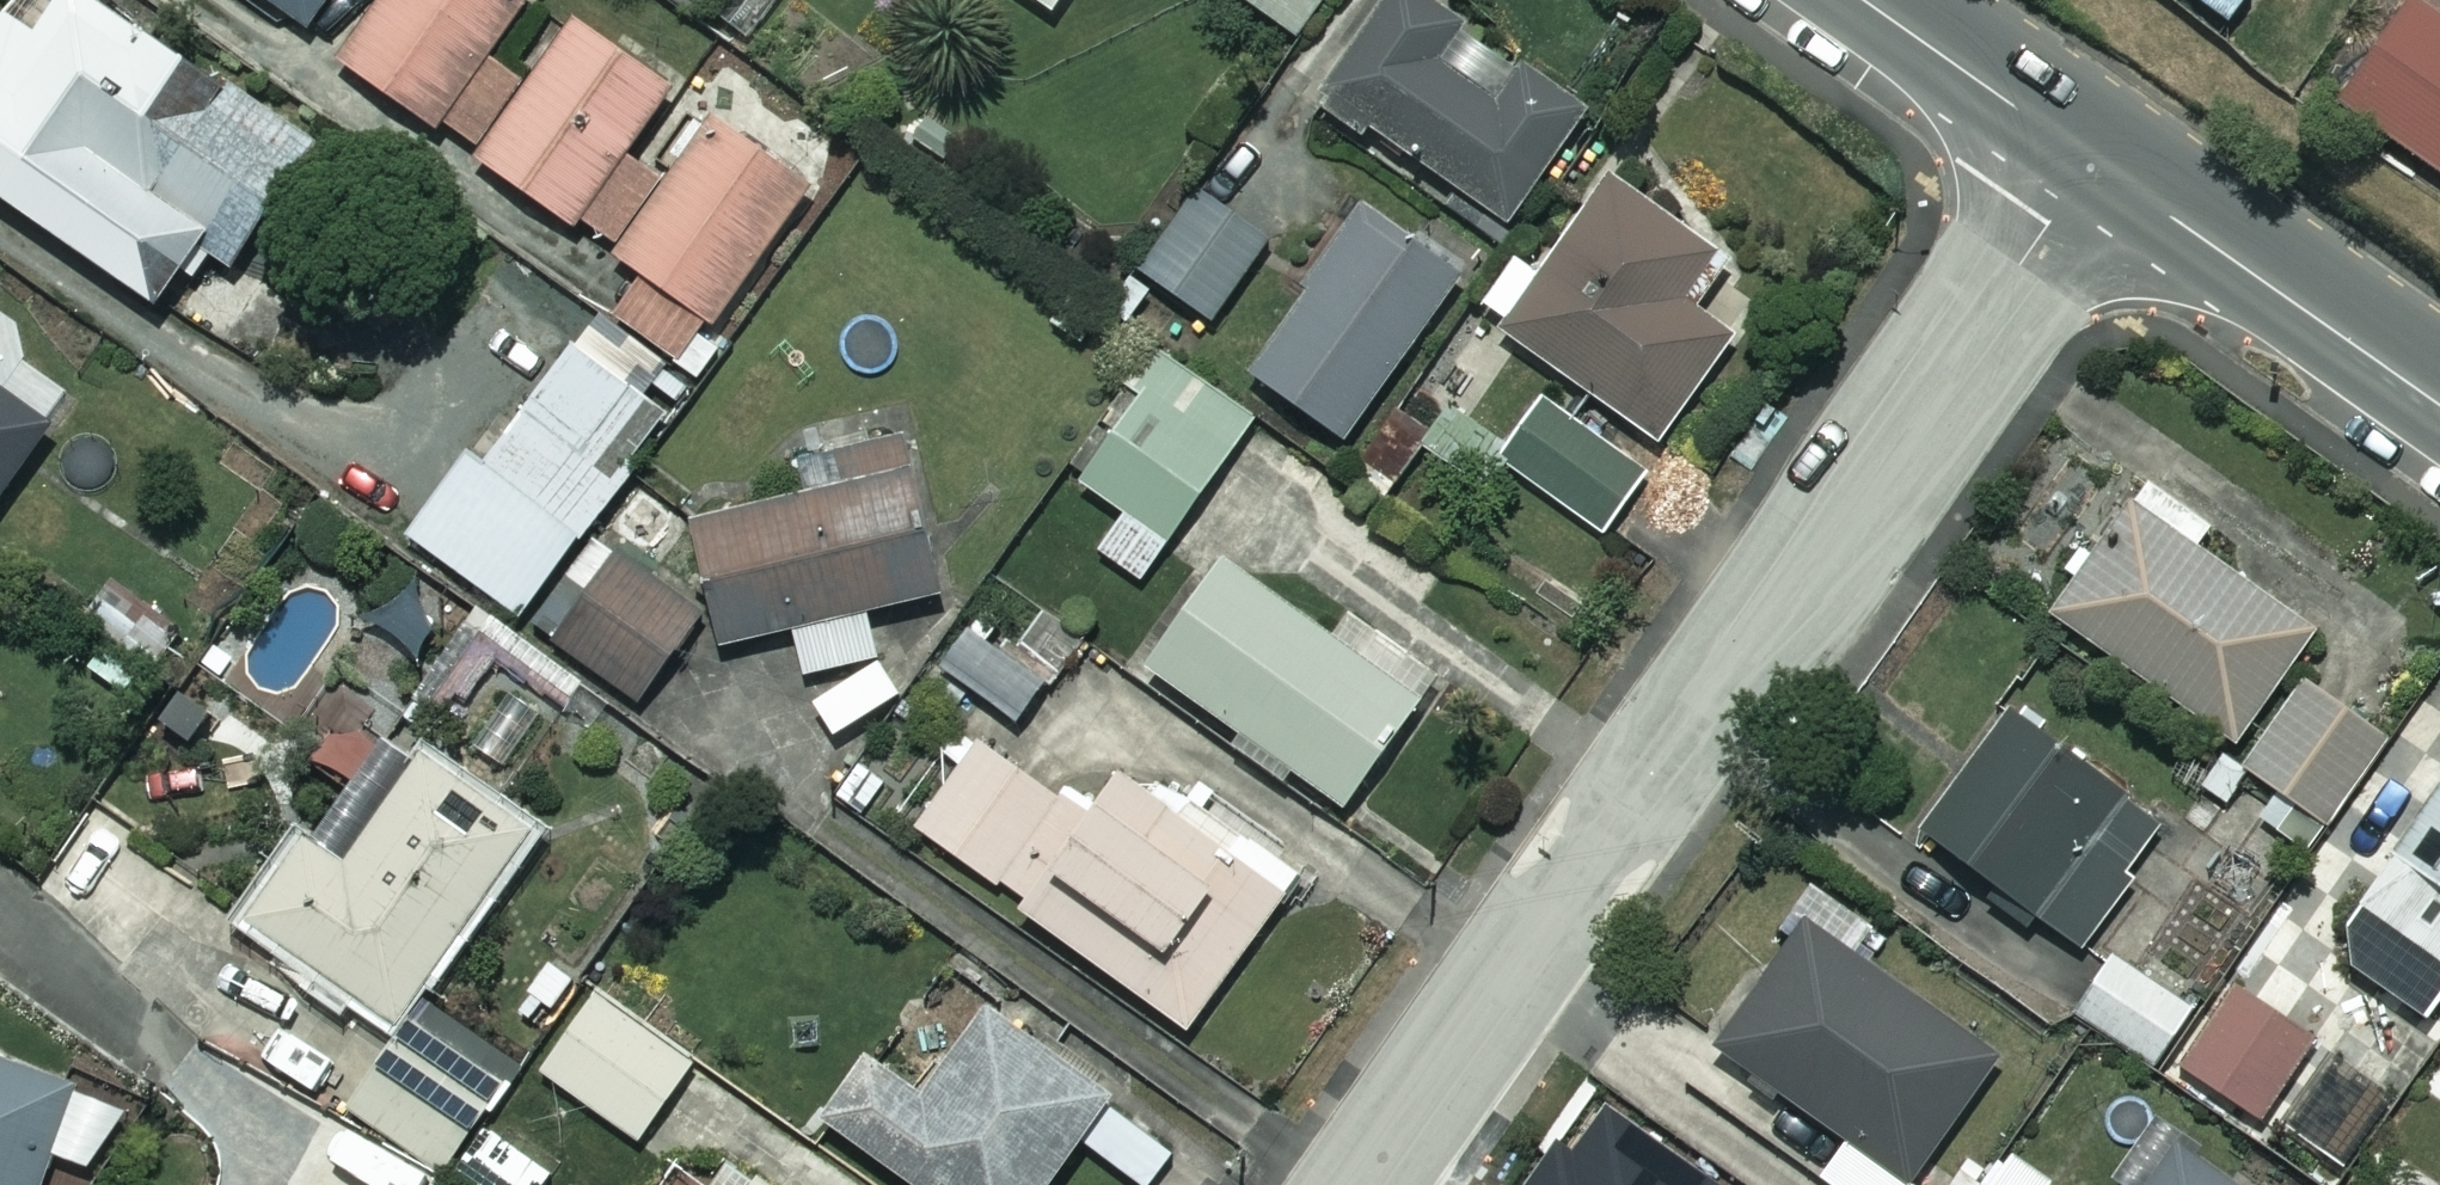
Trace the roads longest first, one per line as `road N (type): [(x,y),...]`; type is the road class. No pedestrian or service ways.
road 1 (residential): [(1589,871),(2094,160)]
road 2 (tertiary): [(2094,160),(2439,401)]
road 3 (residential): [(1366,1184),(1589,871)]
road 4 (tertiary): [(1865,0),(2094,160)]

